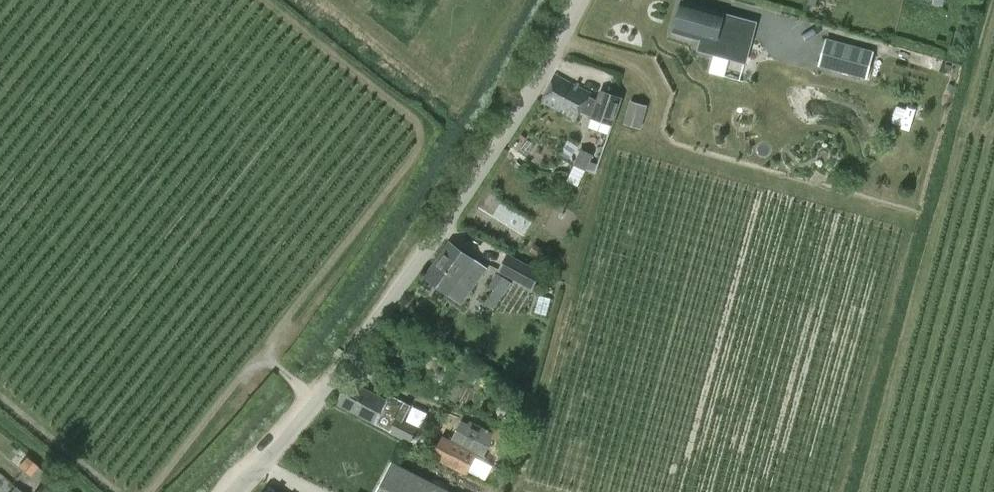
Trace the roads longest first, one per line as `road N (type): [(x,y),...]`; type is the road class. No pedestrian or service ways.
road 1 (unclassified): [(238,491),(352,362),(585,0)]
road 2 (track): [(557,44),(646,67),(659,96),(643,152),(903,221)]
road 3 (residential): [(771,16),(922,57)]

